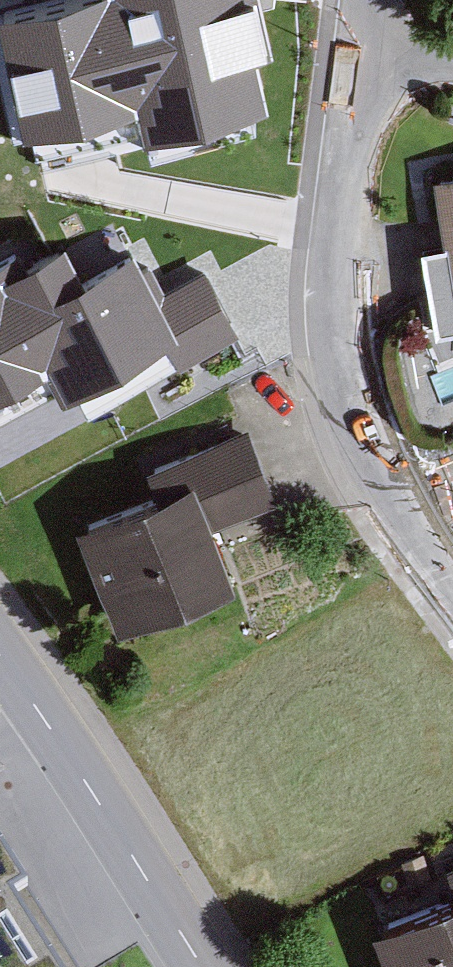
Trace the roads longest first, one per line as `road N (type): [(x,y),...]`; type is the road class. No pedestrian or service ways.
road 1 (residential): [(452,592),(366,452),(335,334),(337,236),(360,60)]
road 2 (tertiary): [(203,966),(0,655)]

